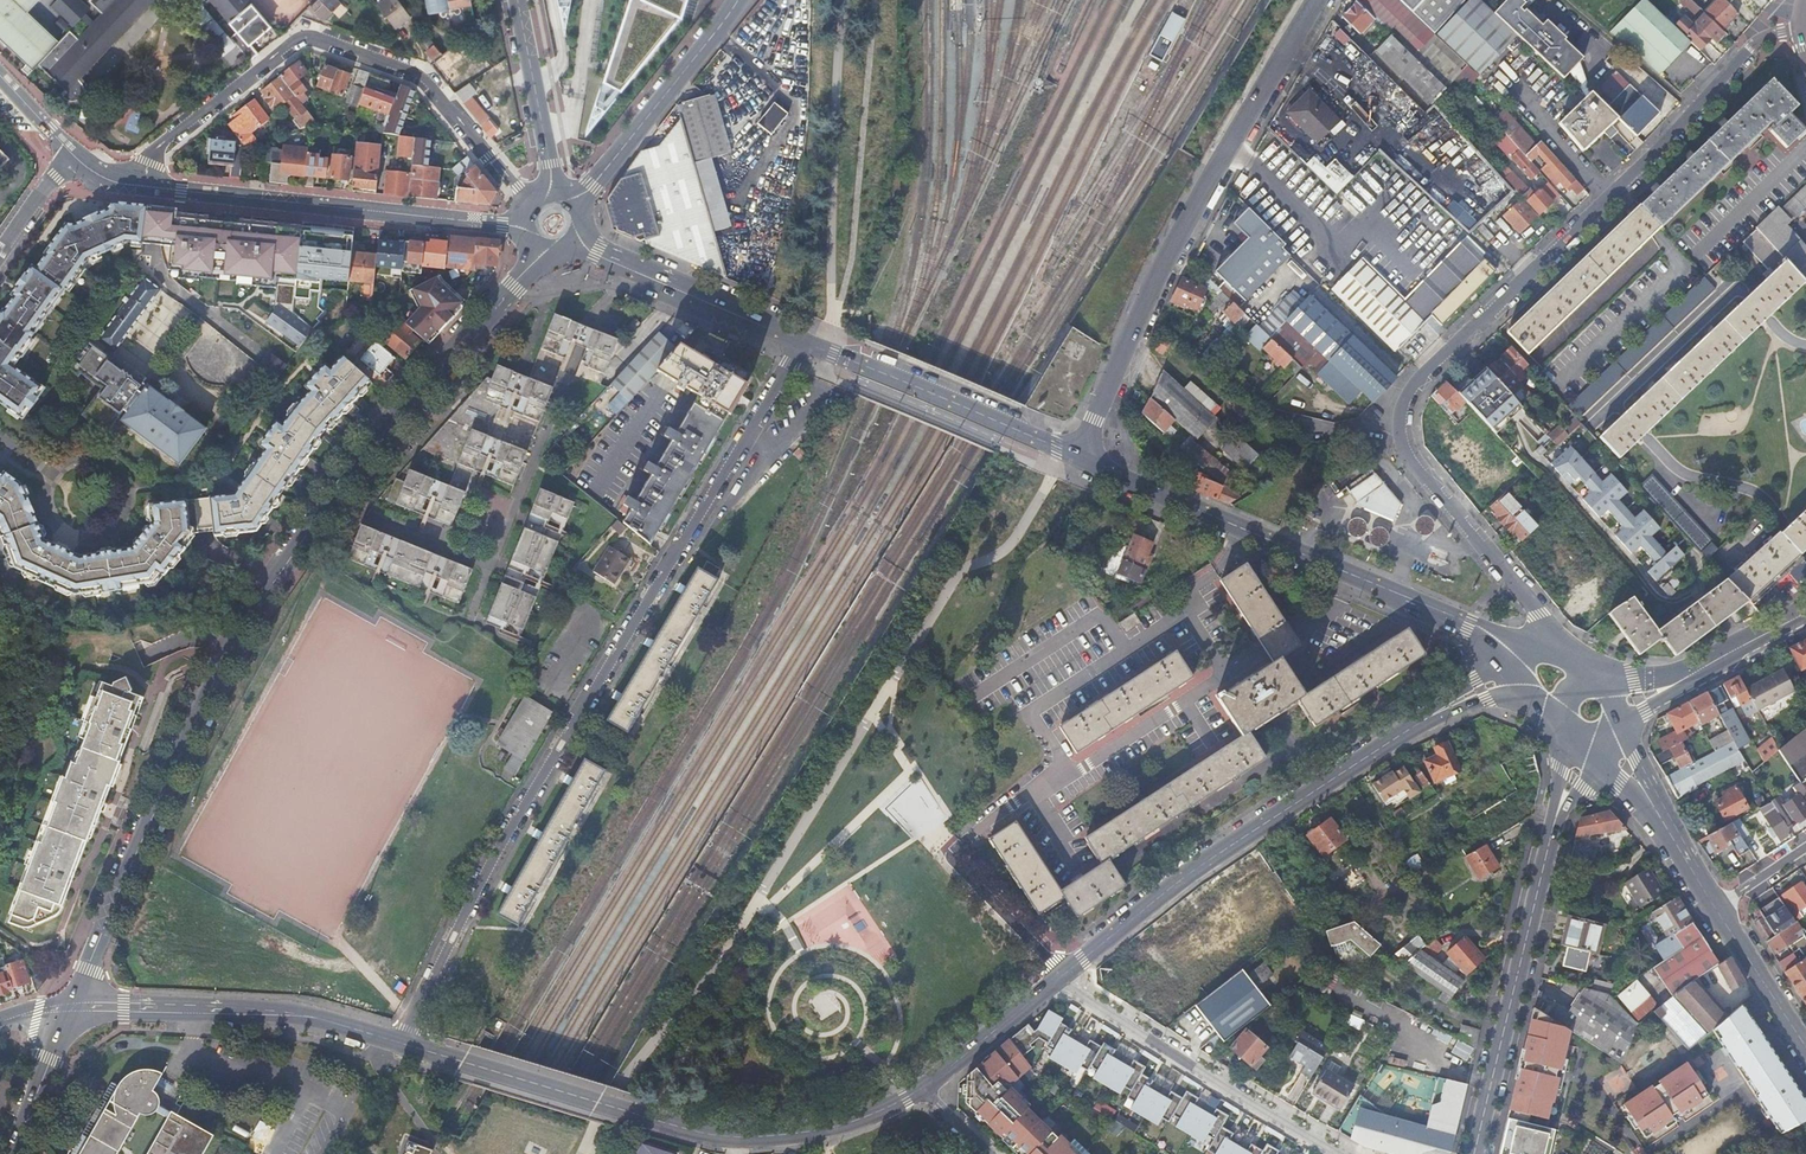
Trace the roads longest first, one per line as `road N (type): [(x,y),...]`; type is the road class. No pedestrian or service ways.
road 1 (secondary): [(535,254),(372,430),(232,630),(74,1005)]
road 2 (residential): [(1584,675),(1406,454),(1412,397),(1427,371),(1664,147),(1752,44),(1803,28)]
road 3 (residential): [(399,1042),(549,764),(800,341)]
road 4 (tertiary): [(1062,978),(1185,879),(1512,669)]
road 5 (tertiary): [(399,1042),(710,1136),(833,1131),(914,1095)]
road 6 (tertiary): [(1073,457),(1178,237),(1318,0)]
road 7 (residential): [(523,202),(422,80),(305,38),(166,141),(133,181)]
road 8 (secondary): [(1073,457),(1482,634)]
road 9 (secondary): [(1473,1153),(1577,749)]
road 10 (tertiary): [(133,181),(517,227)]
road 11 (residential): [(1344,1153),(1062,978)]
road 12 (tertiary): [(74,1005),(307,1015),(399,1042)]
road 13 (secondary): [(800,341),(1073,457)]
road 14 (tertiary): [(740,0),(581,198)]
road 15 (secondary): [(580,248),(800,341)]
road 16 (secondary): [(1626,703),(1805,616)]
road 17 (secondary): [(1714,909),(1609,744)]
road 18 (secondary): [(521,0),(555,187)]
road 19 (tertiary): [(914,1095),(1062,978)]
road 20 (secondary): [(1805,1048),(1714,909)]
road 21 (secondary): [(74,1005),(11,1153)]
road 22 (residential): [(0,258),(72,153)]

